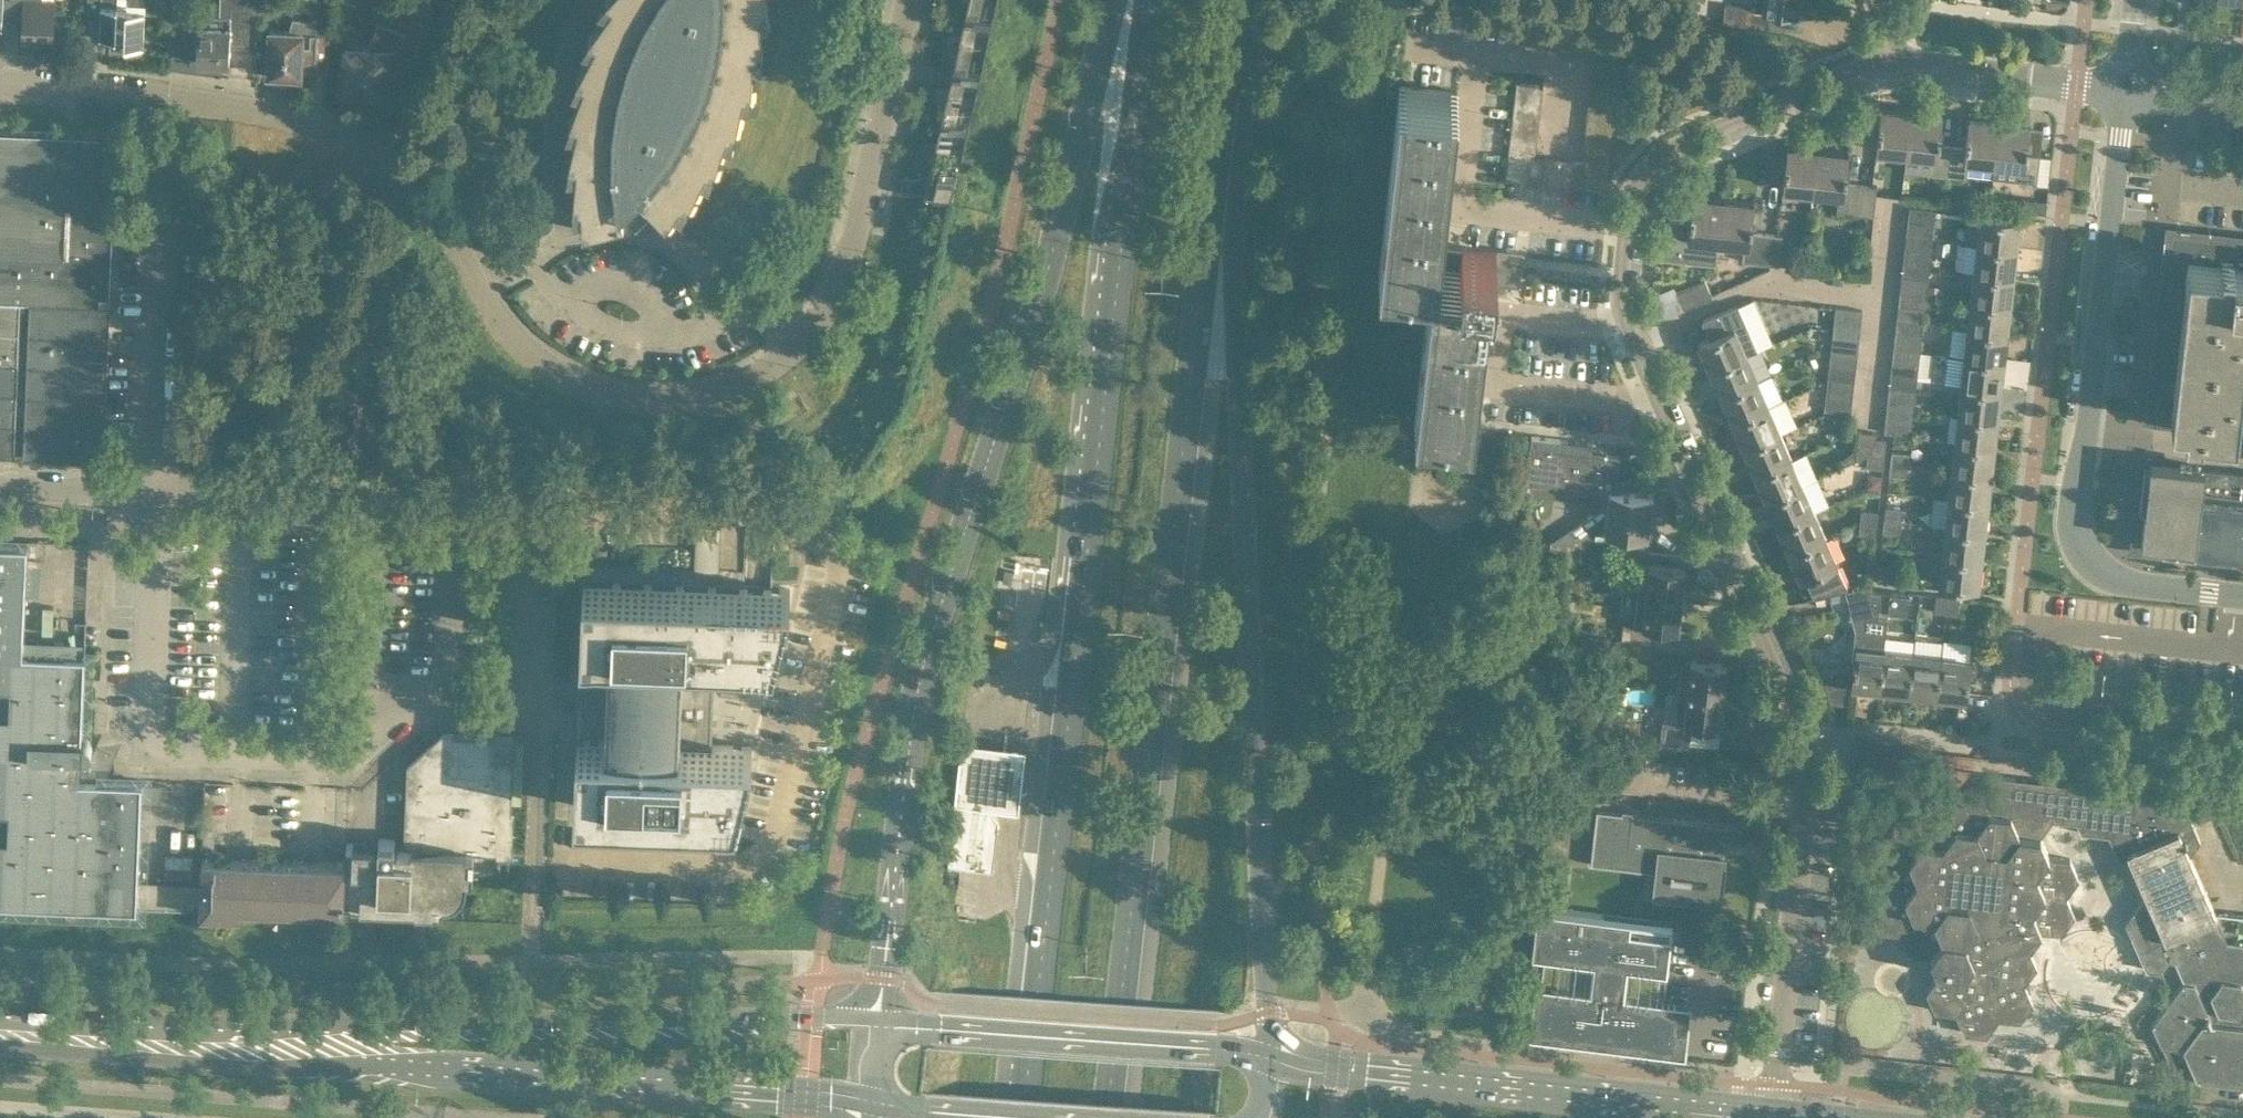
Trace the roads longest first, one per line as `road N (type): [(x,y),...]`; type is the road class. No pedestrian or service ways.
road 1 (residential): [(0,80),(192,93),(334,129),(452,229),(516,331),(568,371),(632,392),(691,392),(771,358),(802,328),(845,245),(906,0)]
road 2 (residential): [(1770,1083),(1804,729),(1638,336),(1625,294),(1626,239),(1632,199),(1669,150),(1896,61)]
road 3 (primary): [(1146,0),(1023,1117)]
road 4 (primary): [(1109,0),(1063,206),(931,651),(878,1019)]
road 5 (primary): [(1108,1117),(1221,111)]
road 6 (primary): [(1269,1052),(1226,342),(1221,111)]
road 7 (secondary): [(878,1019),(329,1025),(0,1008)]
road 8 (secondary): [(0,1048),(238,1066),(377,1064),(868,1107)]
road 9 (tertiary): [(2242,597),(2117,579),(2090,559),(2077,536),(2125,90)]
road 10 (tertiary): [(1767,1108),(1332,1067),(1269,1052)]
road 11 (secondary): [(1269,1052),(878,1019)]
road 12 (residential): [(2125,90),(1896,61)]

